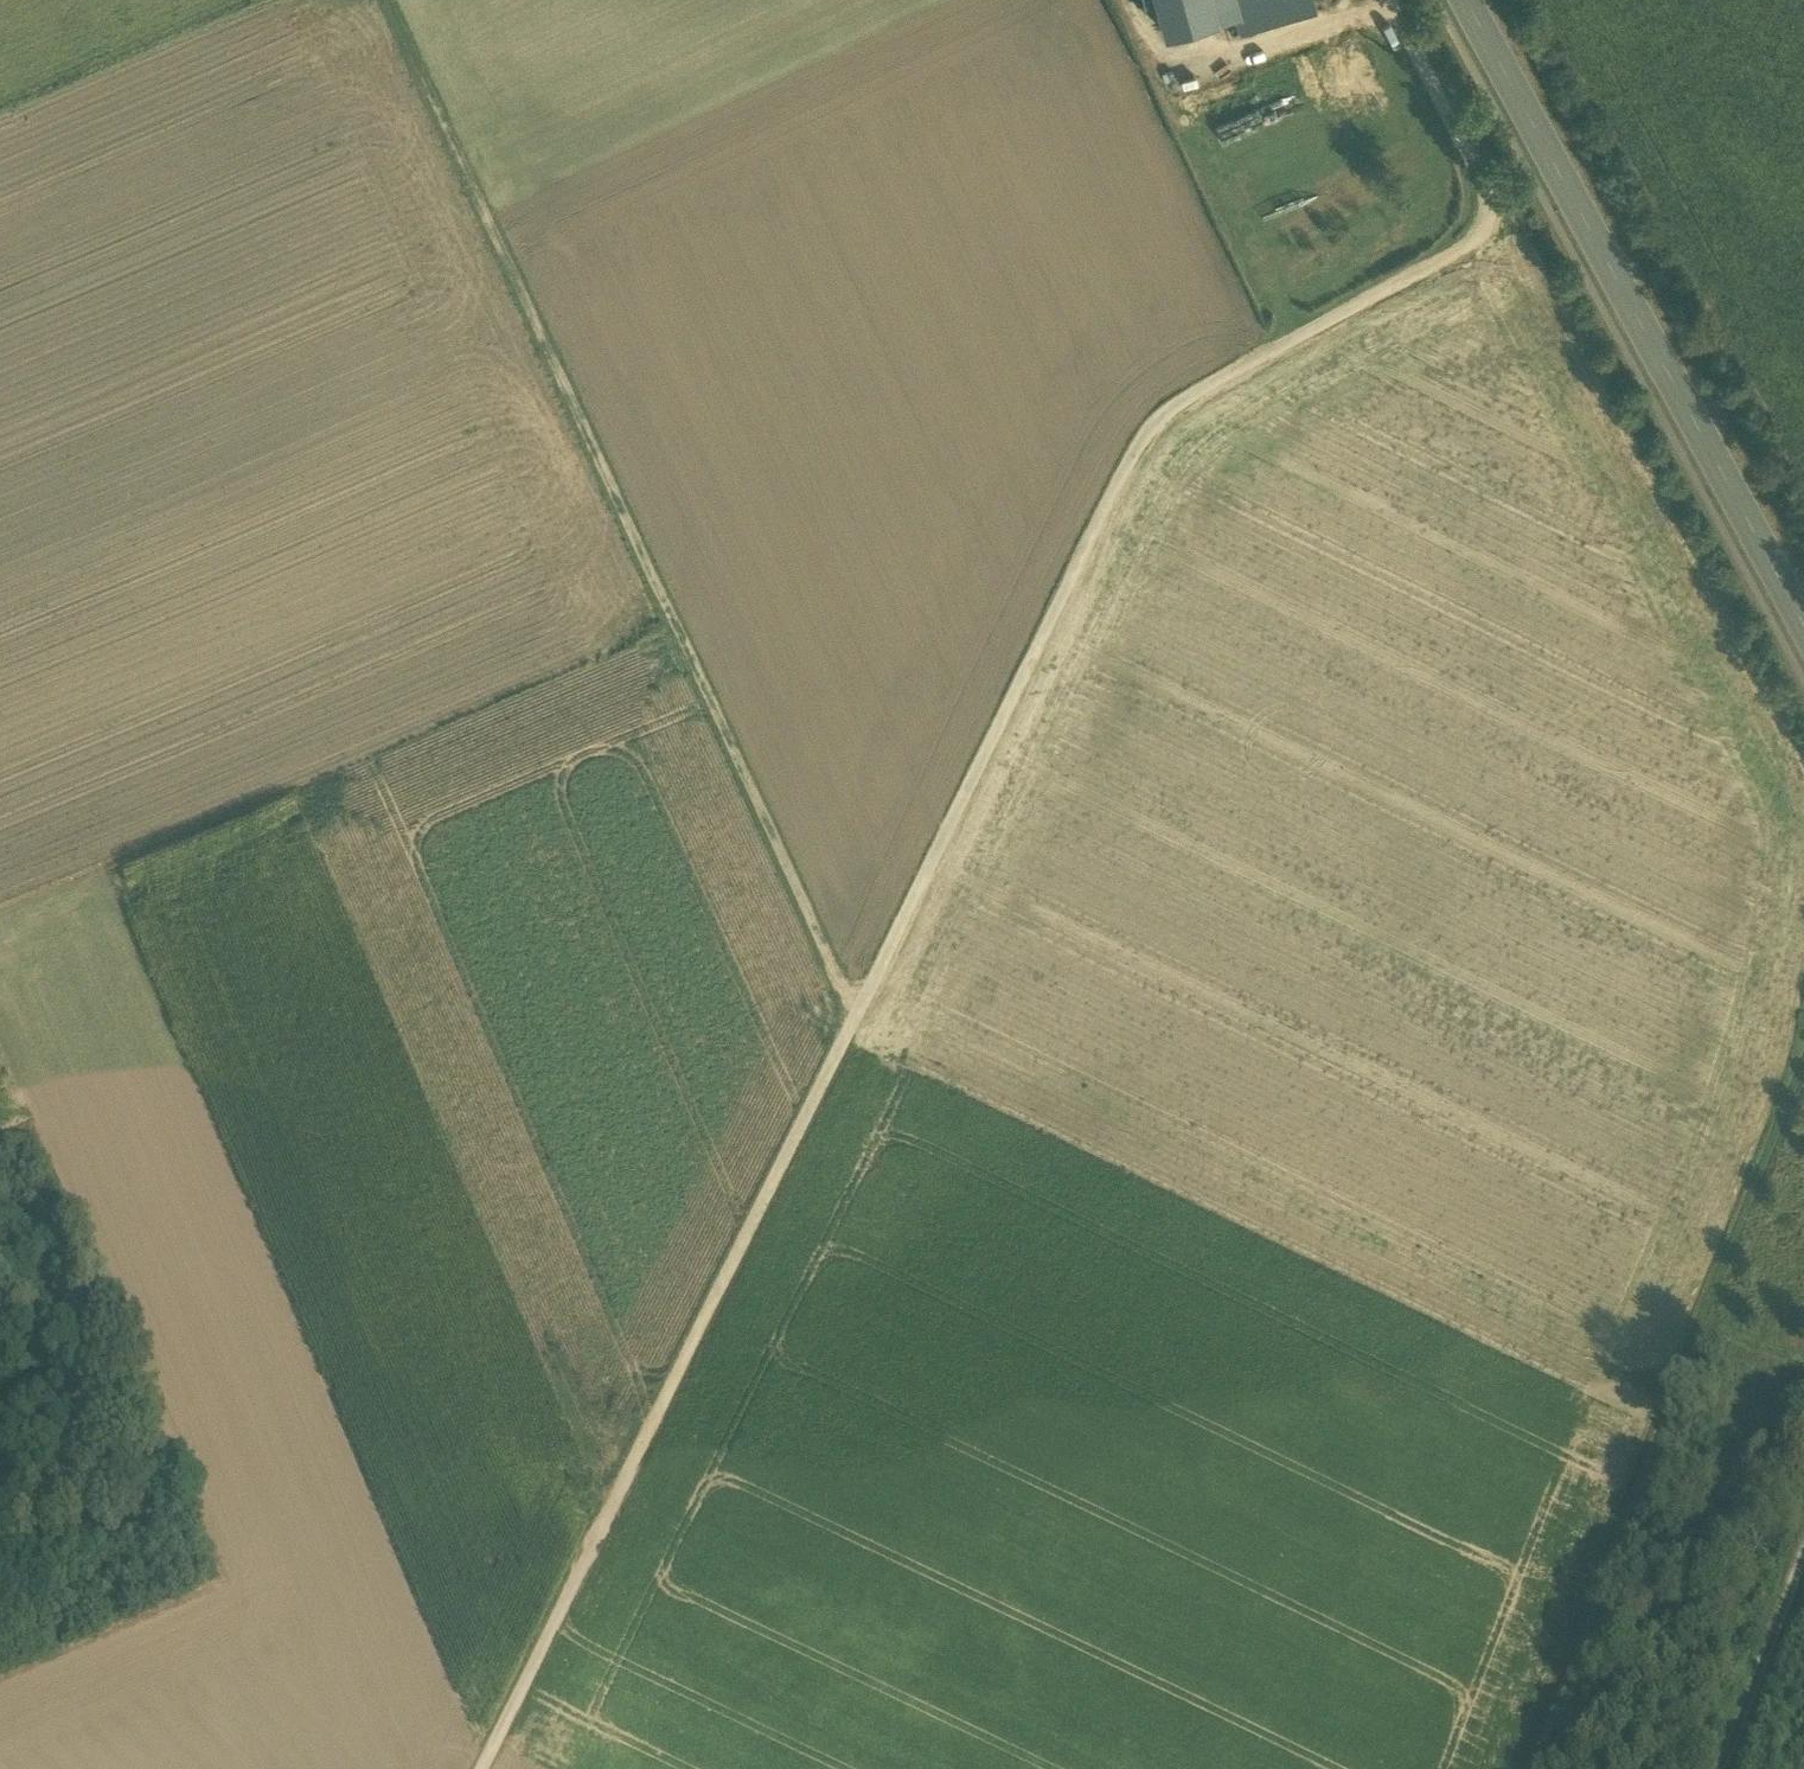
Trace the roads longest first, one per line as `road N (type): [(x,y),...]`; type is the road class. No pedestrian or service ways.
road 1 (track): [(1389,0),(1480,178),(1487,197),(1484,229),(1439,263),(1156,422),(855,1014)]
road 2 (track): [(387,0),(855,1014)]
road 3 (track): [(855,1014),(482,1768)]
road 4 (track): [(1803,1054),(1687,1330),(1523,1768)]
road 5 (secondary): [(1803,628),(1467,0)]
road 6 (track): [(1803,1549),(1716,1768)]

